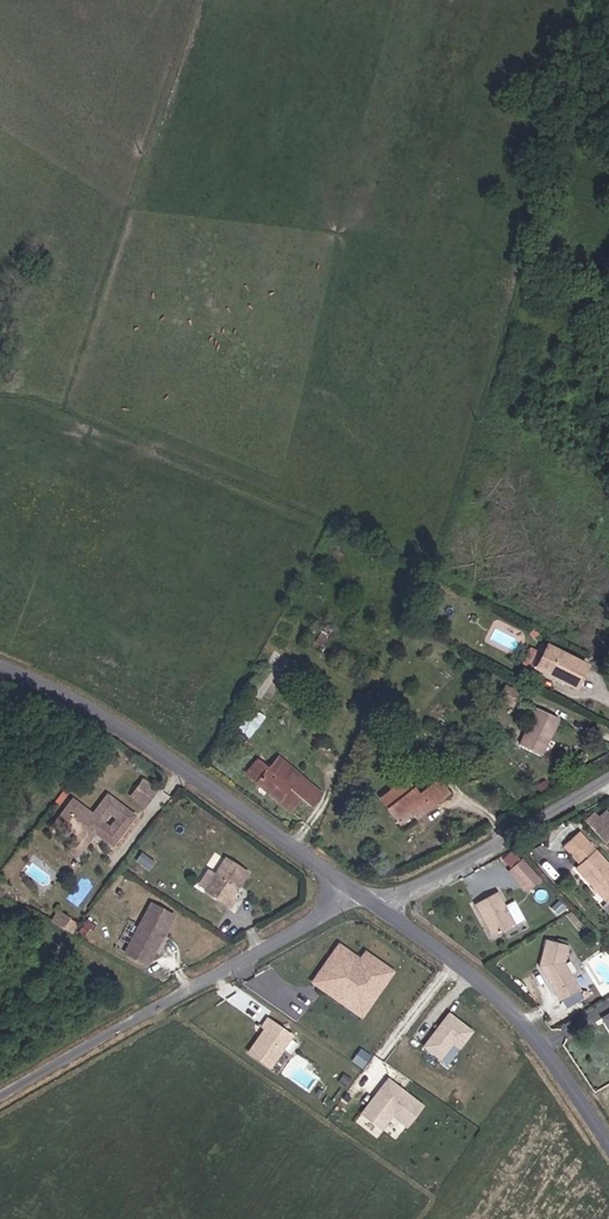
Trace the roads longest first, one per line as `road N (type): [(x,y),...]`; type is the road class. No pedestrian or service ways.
road 1 (tertiary): [(351,886),(84,705),(0,666)]
road 2 (unclassified): [(0,1098),(285,937),(351,886)]
road 3 (tertiary): [(608,1147),(535,1036),(377,905)]
road 4 (tertiary): [(608,779),(377,905)]

